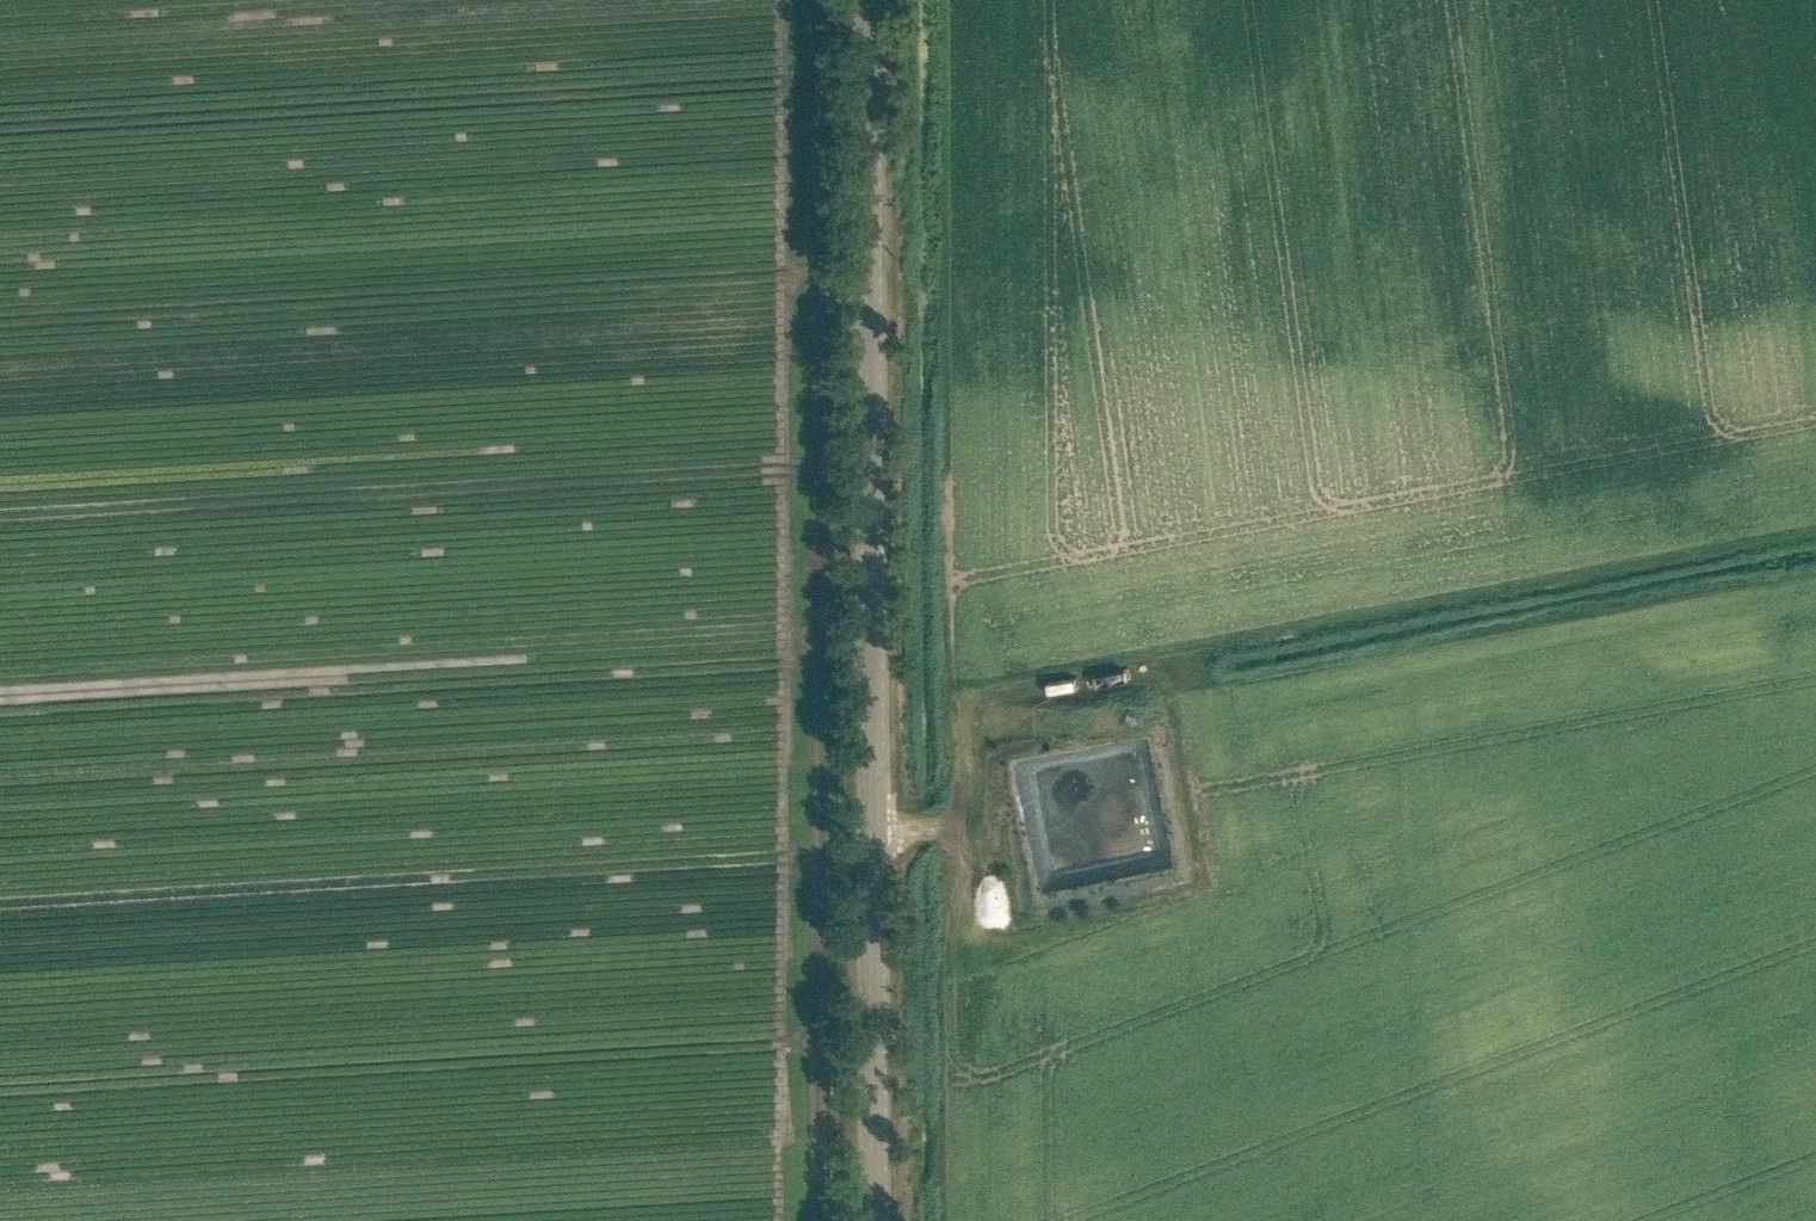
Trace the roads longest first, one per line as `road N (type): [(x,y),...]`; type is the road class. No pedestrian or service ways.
road 1 (tertiary): [(874,1220),(865,0)]

